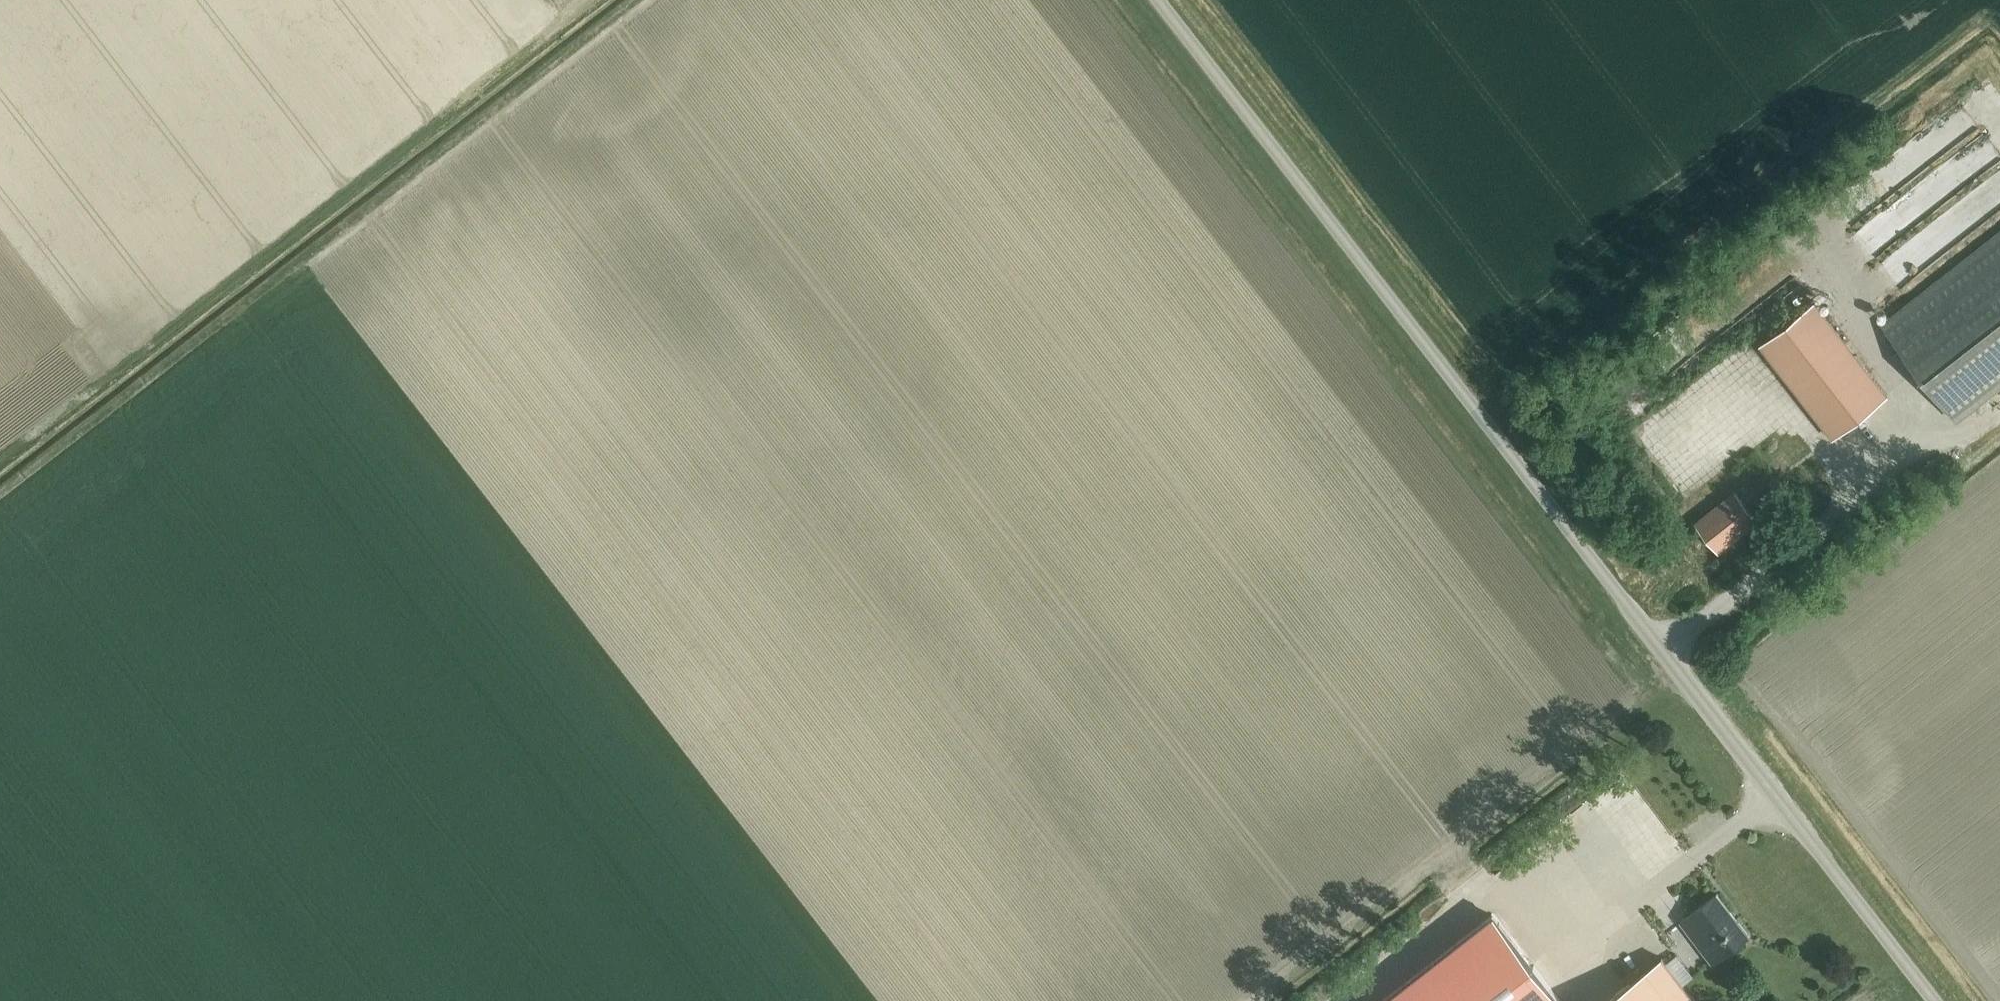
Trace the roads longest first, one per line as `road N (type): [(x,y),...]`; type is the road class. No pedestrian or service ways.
road 1 (unclassified): [(1933,1000),(1139,0)]

